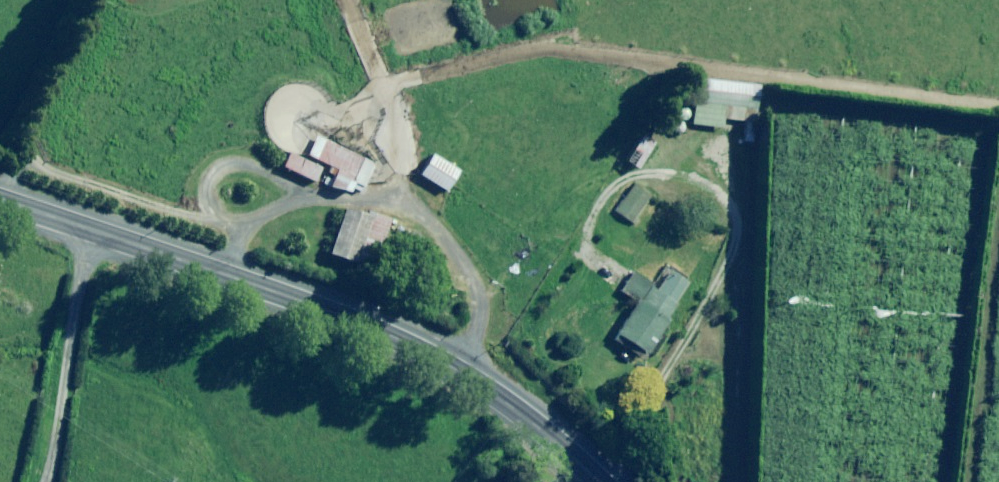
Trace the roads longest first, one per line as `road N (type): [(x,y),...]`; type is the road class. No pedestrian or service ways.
road 1 (secondary): [(602,481),(515,407),(402,343),(0,200)]
road 2 (track): [(998,109),(565,51),(494,59),(387,89)]
road 3 (track): [(222,274),(245,225),(287,203),(397,205),(448,240),(469,273),(481,303),(463,373)]
road 4 (track): [(47,481),(89,230)]
road 5 (track): [(397,205),(400,125),(345,0)]
road 6 (track): [(25,144),(38,165),(58,174),(191,220),(220,221)]
road 7 (track): [(245,225),(220,221),(210,208),(212,174),(223,165),(248,165),(322,198)]

